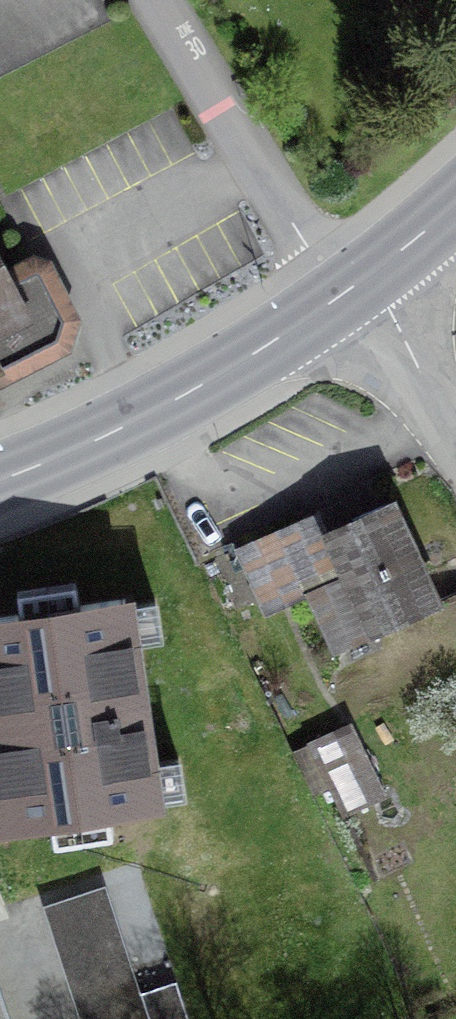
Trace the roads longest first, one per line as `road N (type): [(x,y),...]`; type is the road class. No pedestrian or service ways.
road 1 (secondary): [(0,480),(175,403),(341,297)]
road 2 (residential): [(341,297),(163,0)]
road 3 (residential): [(372,276),(455,441)]

